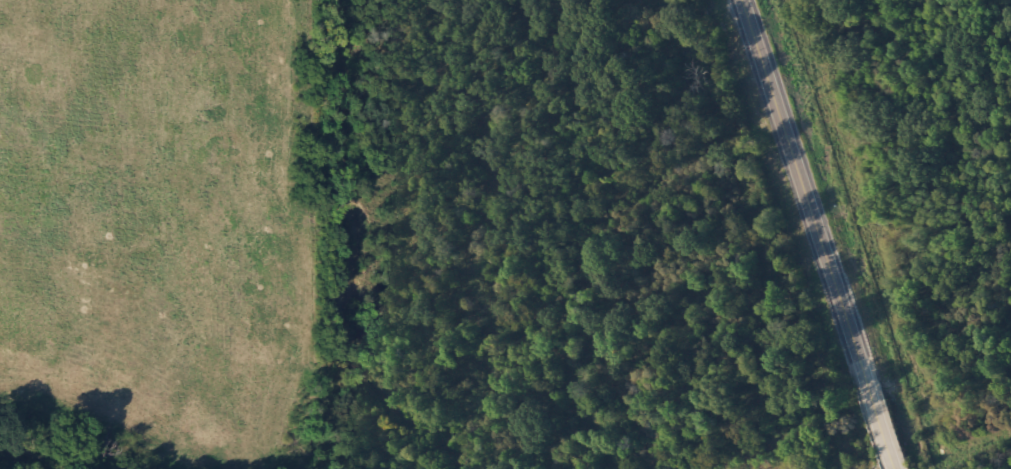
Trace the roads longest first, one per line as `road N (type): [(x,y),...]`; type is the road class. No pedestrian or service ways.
road 1 (primary): [(897,468),(741,0)]

